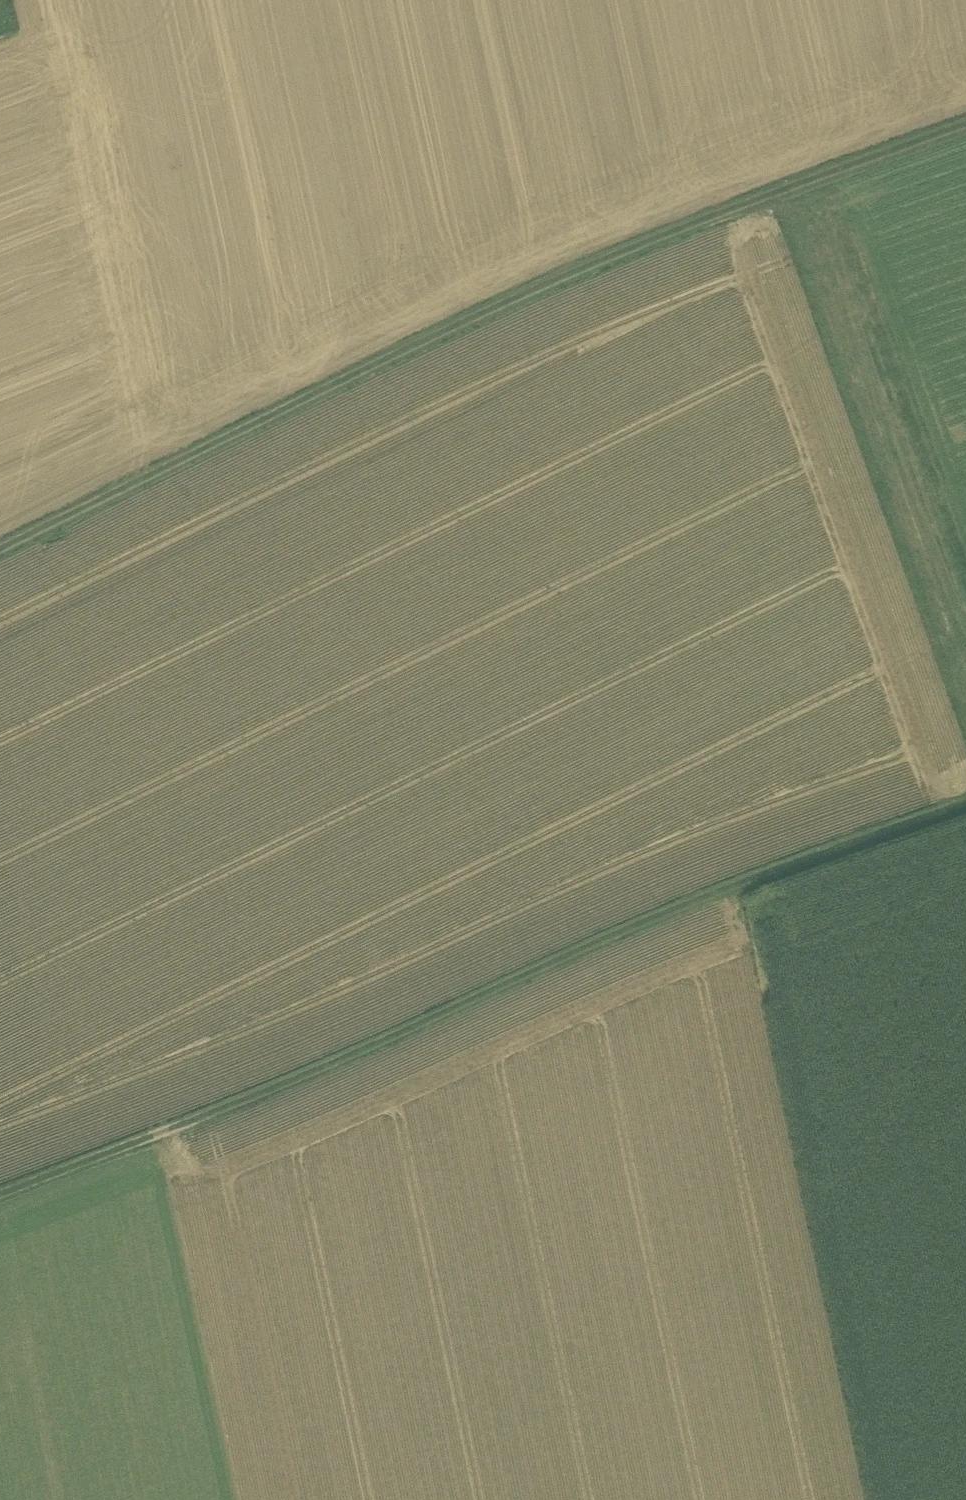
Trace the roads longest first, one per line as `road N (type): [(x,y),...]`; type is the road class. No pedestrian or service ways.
road 1 (track): [(0,1195),(155,1137),(632,923),(965,802)]

